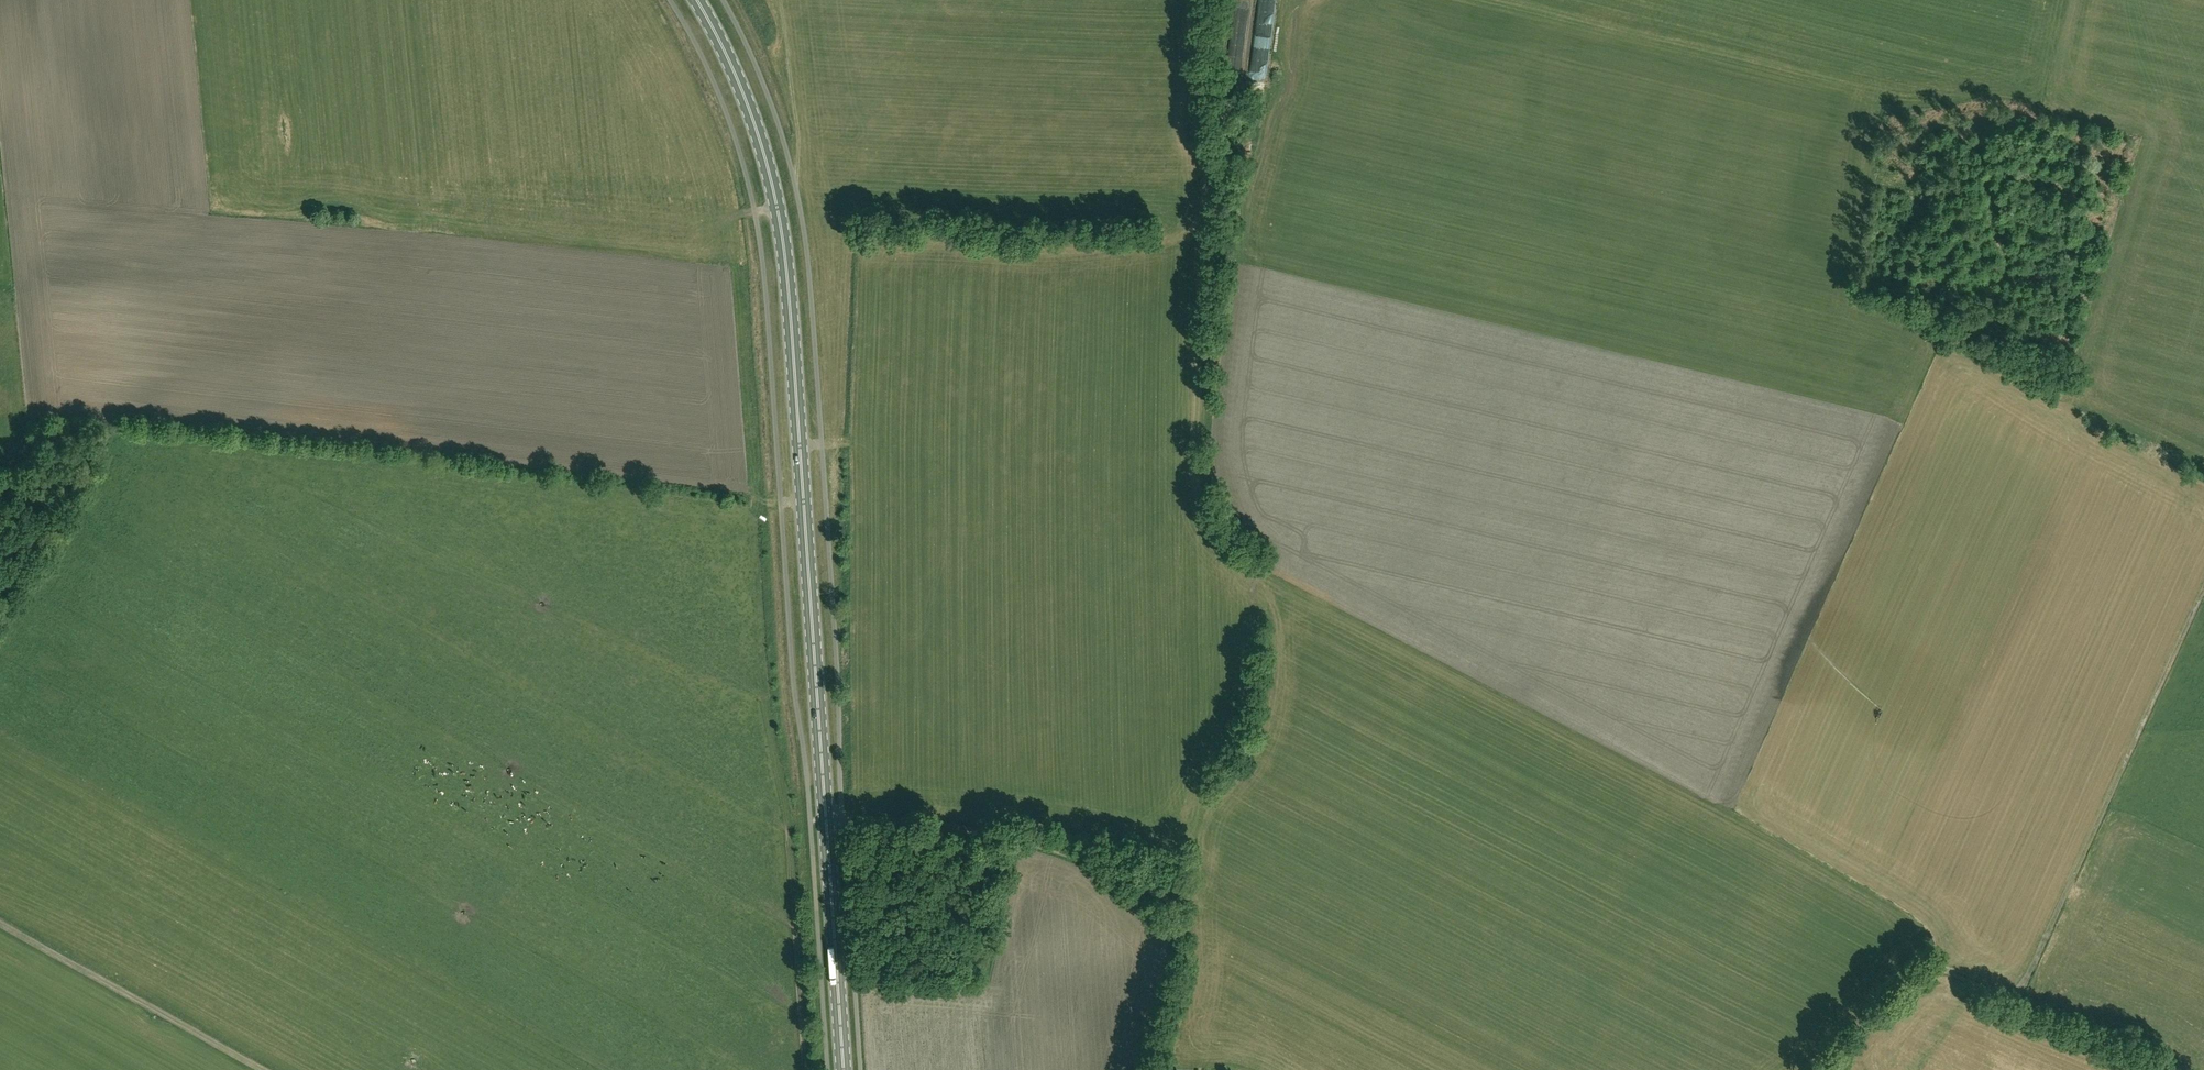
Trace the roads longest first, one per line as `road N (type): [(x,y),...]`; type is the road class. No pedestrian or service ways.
road 1 (primary): [(845,1069),(782,233),(752,112),(697,0)]
road 2 (track): [(1826,1061),(1936,966),(2010,984),(2028,974),(2203,589)]
road 3 (track): [(0,920),(272,1069)]

